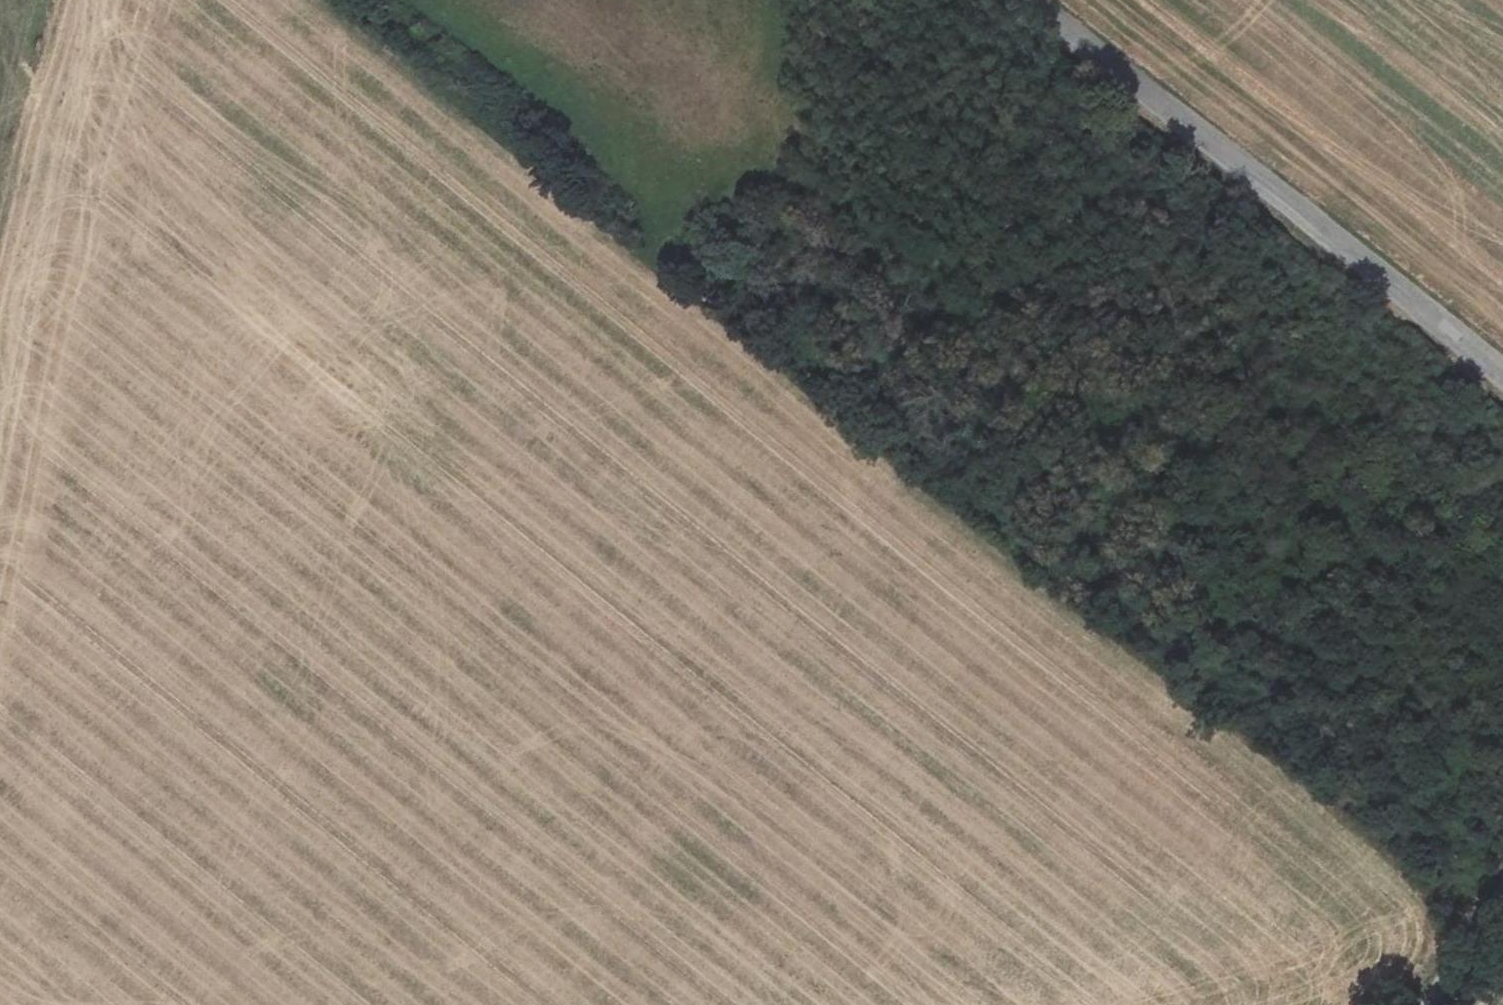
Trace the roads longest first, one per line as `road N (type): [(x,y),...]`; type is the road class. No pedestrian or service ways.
road 1 (unclassified): [(1025,0),(1502,381)]

